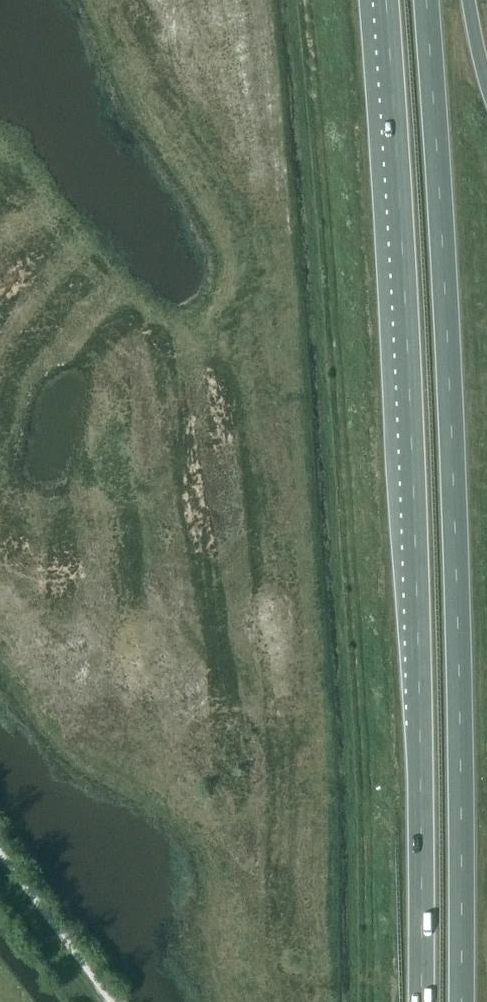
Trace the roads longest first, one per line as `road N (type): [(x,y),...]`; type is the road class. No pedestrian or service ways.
road 1 (trunk): [(462,1001),(453,449),(427,0)]
road 2 (trunk): [(386,0),(415,534),(421,1001)]

